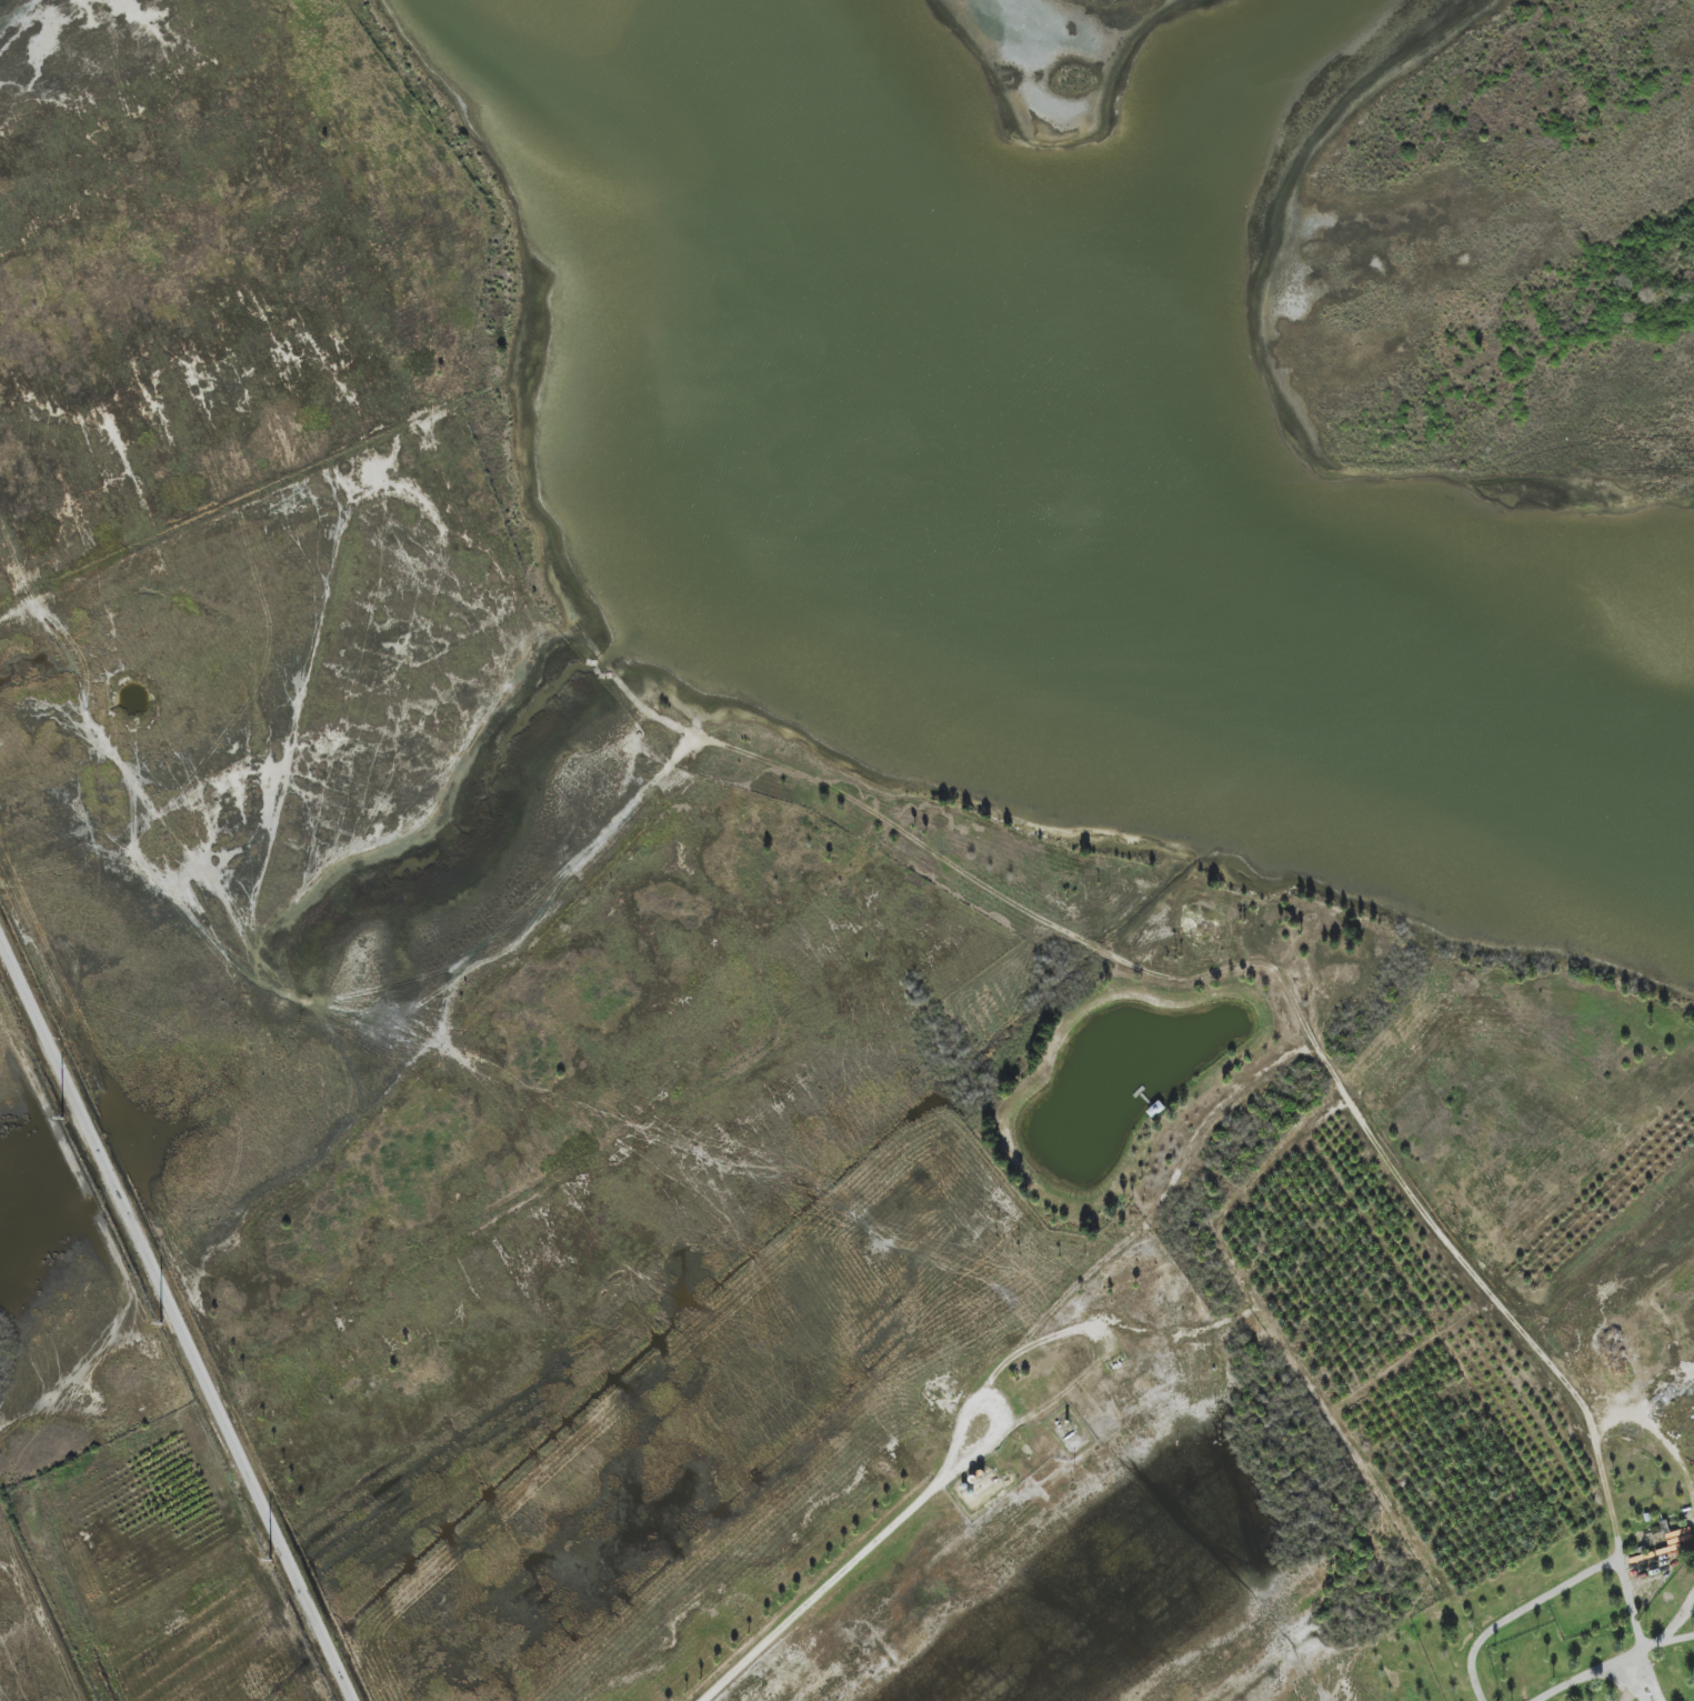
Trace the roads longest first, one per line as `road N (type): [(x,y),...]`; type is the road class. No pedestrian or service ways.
road 1 (tertiary): [(354,1700),(0,936)]

